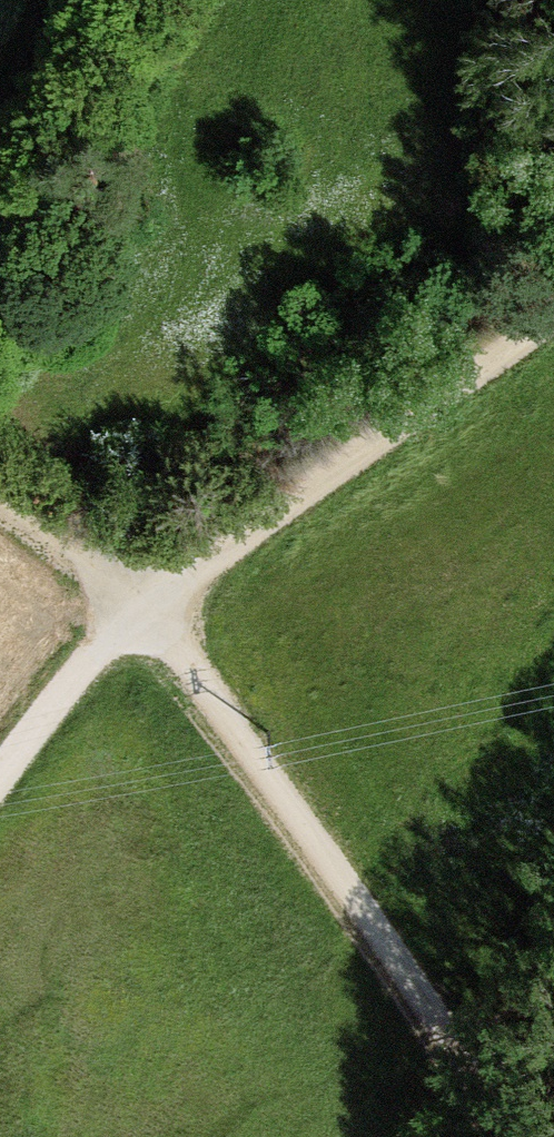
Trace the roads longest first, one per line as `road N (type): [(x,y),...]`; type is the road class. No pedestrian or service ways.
road 1 (track): [(0,489),(135,600),(191,666),(517,1136)]
road 2 (track): [(553,303),(135,600),(0,777)]

